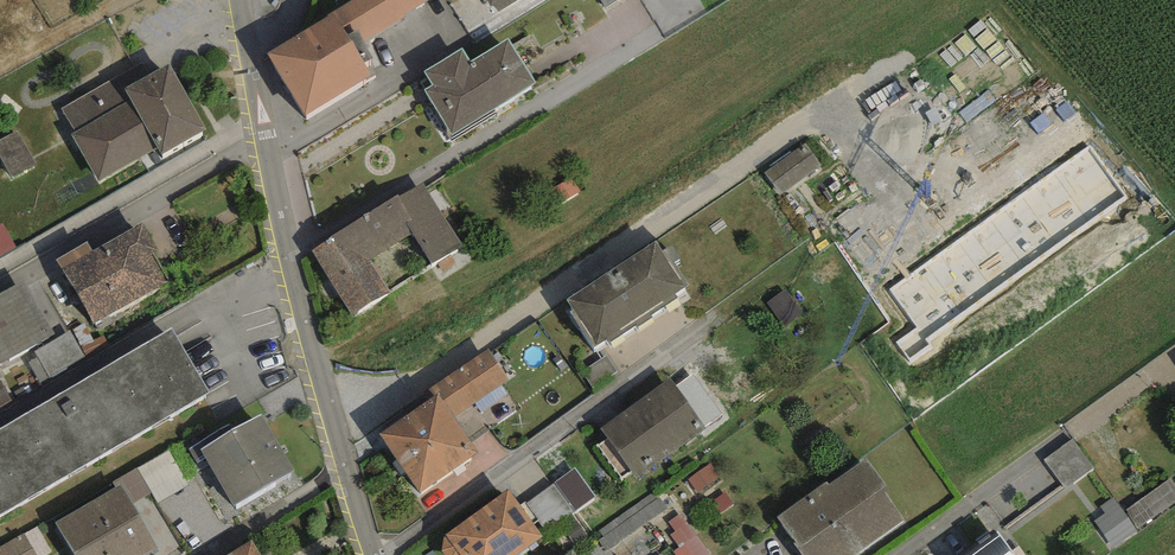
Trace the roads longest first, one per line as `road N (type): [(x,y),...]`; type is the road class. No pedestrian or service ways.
road 1 (residential): [(376,554),(291,252),(238,0)]

